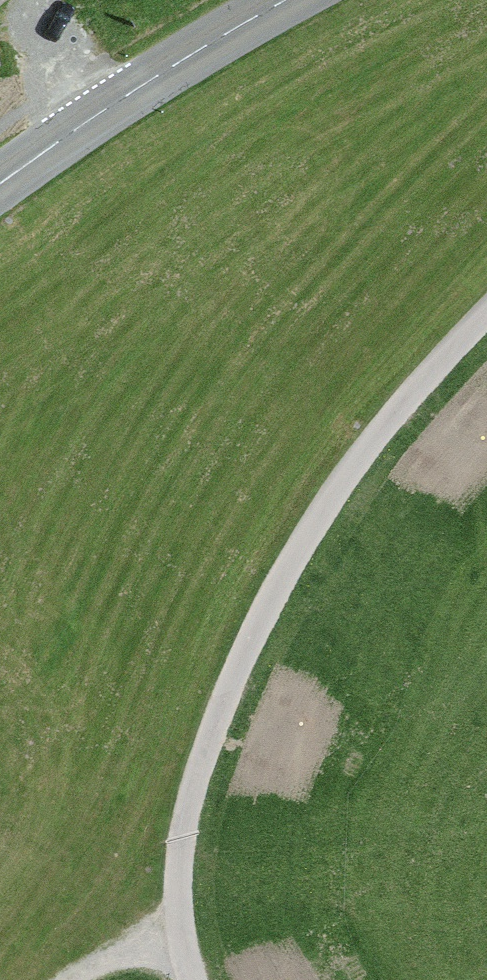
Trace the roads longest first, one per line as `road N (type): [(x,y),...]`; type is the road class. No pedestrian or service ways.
road 1 (unclassified): [(486,319),(355,466),(258,629),(190,796),(175,920),(191,979)]
road 2 (secondary): [(0,191),(130,99),(304,0)]

